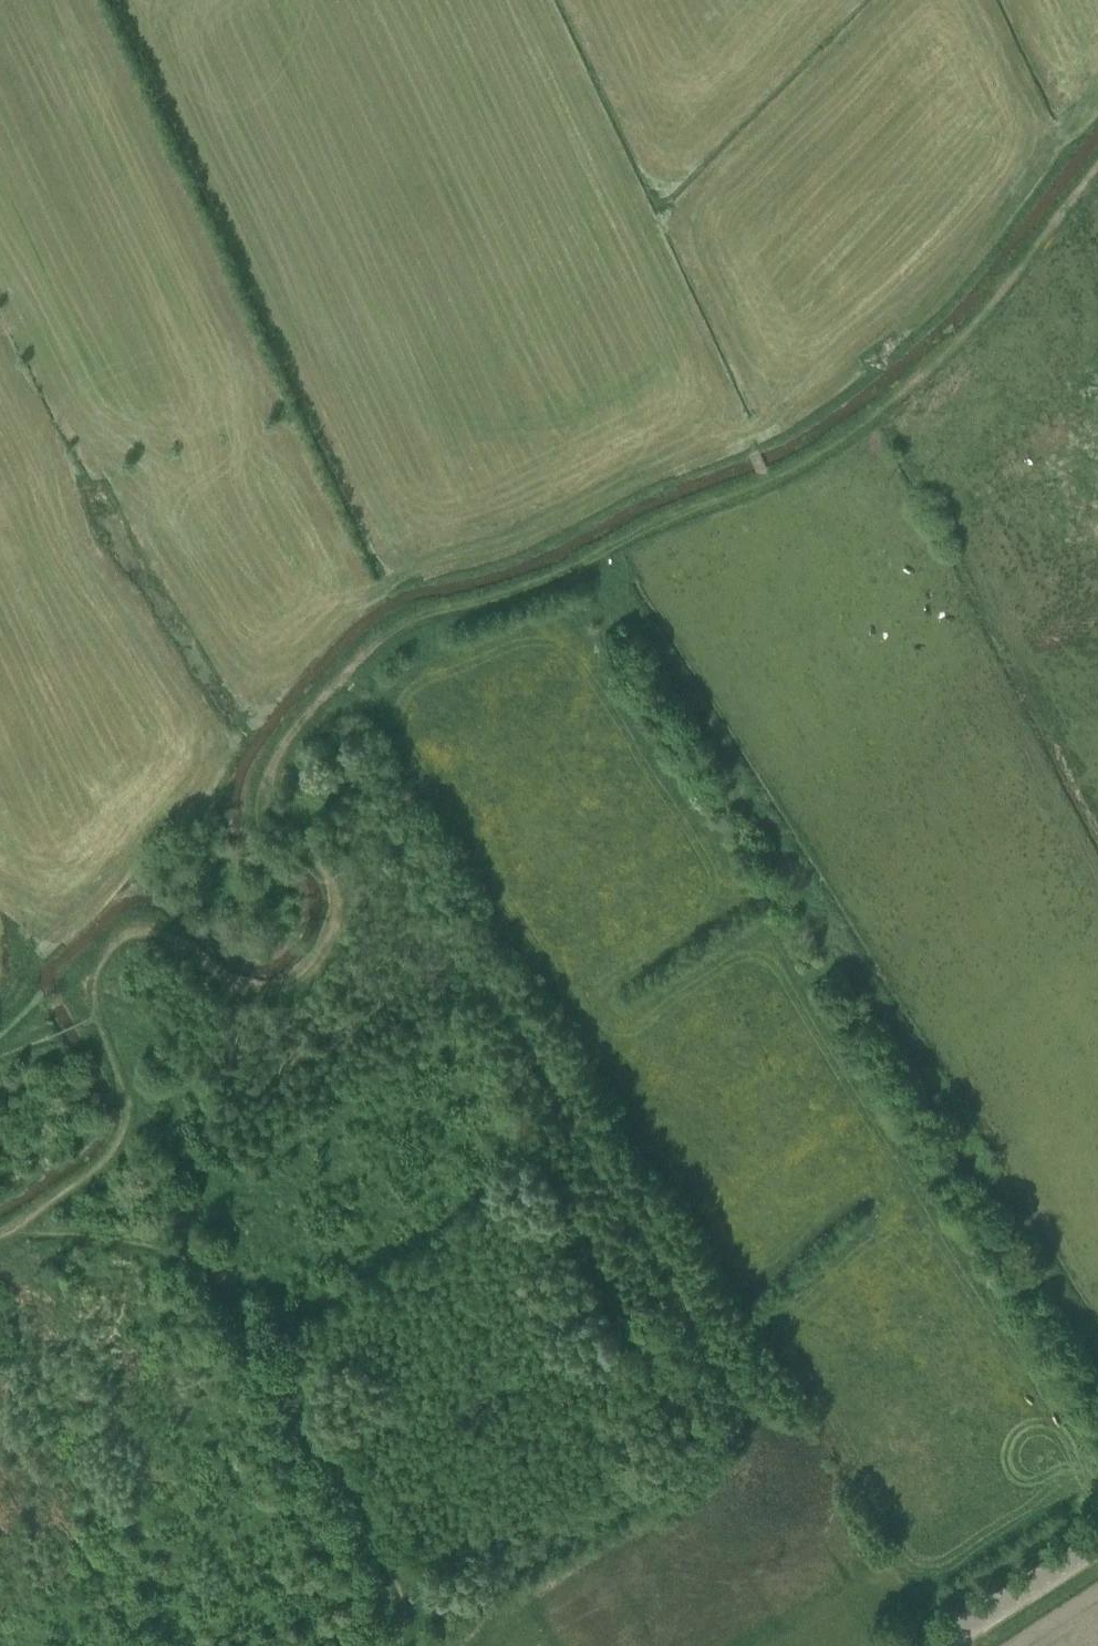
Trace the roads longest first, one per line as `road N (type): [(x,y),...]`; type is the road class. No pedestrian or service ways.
road 1 (track): [(16,1227),(110,1156),(126,1123),(121,1078),(94,1016),(92,973),(114,942),(167,934),(213,971),(244,984),(276,982),(304,962),(338,917),(335,885),(268,814),(270,774),(349,666),(416,619),(565,570),(757,484),(863,424),(997,301),(1097,163)]
road 2 (track): [(16,1227),(169,1248),(202,1275),(395,1590),(406,1618),(384,1645)]
road 3 (unclassified): [(938,1645),(1097,1548)]

